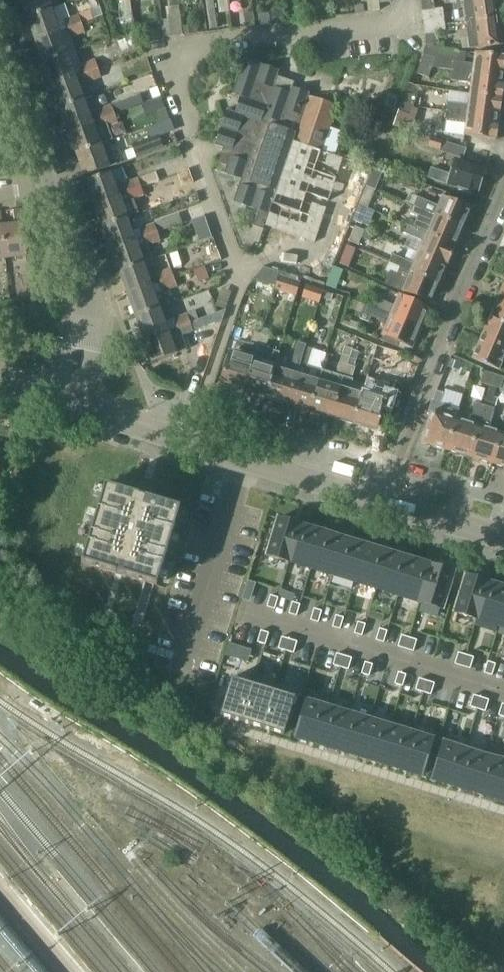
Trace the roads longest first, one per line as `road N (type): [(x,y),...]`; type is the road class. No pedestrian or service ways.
road 1 (residential): [(378,498),(503,195)]
road 2 (residential): [(82,406),(378,498)]
road 3 (residential): [(82,406),(105,305),(55,186)]
road 4 (residential): [(55,186),(3,59)]
road 5 (residential): [(378,498),(503,536)]

